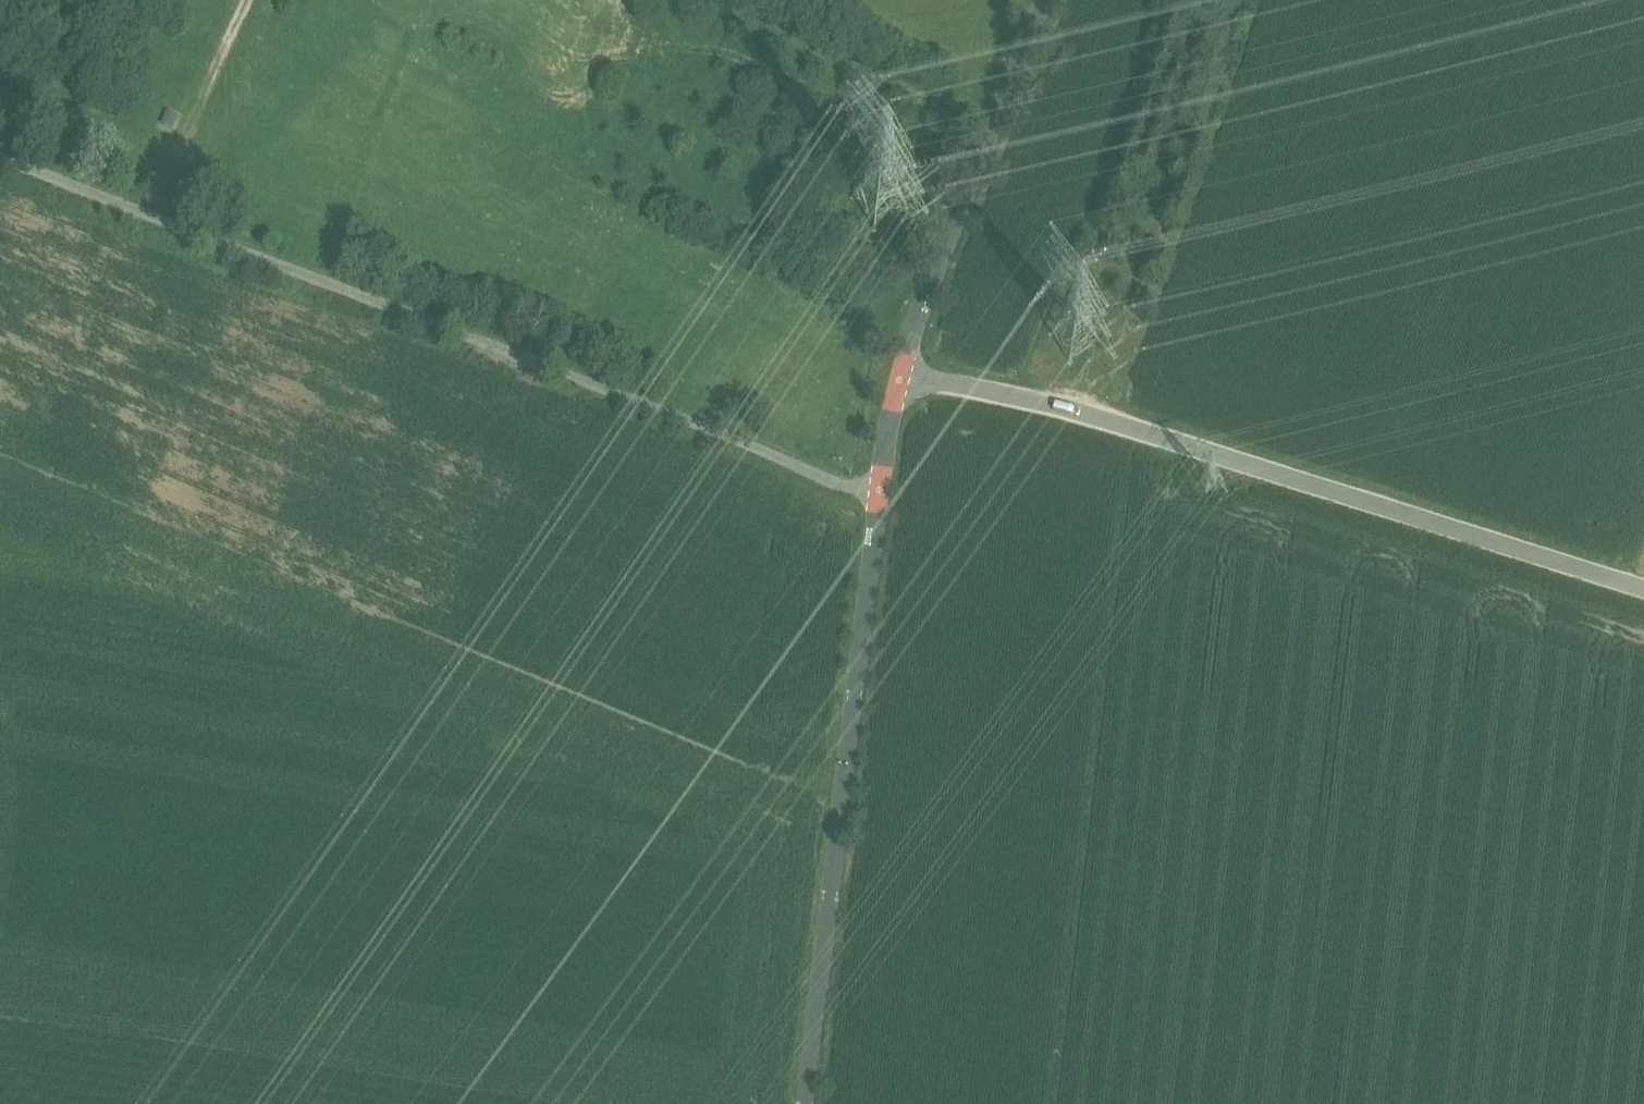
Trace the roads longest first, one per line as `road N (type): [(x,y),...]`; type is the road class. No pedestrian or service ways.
road 1 (track): [(0,158),(820,477),(877,491)]
road 2 (unclassified): [(897,365),(1643,586)]
road 3 (unclassified): [(897,365),(803,1103)]
road 4 (unclassified): [(1044,0),(897,365)]
road 5 (track): [(250,0),(190,129)]

